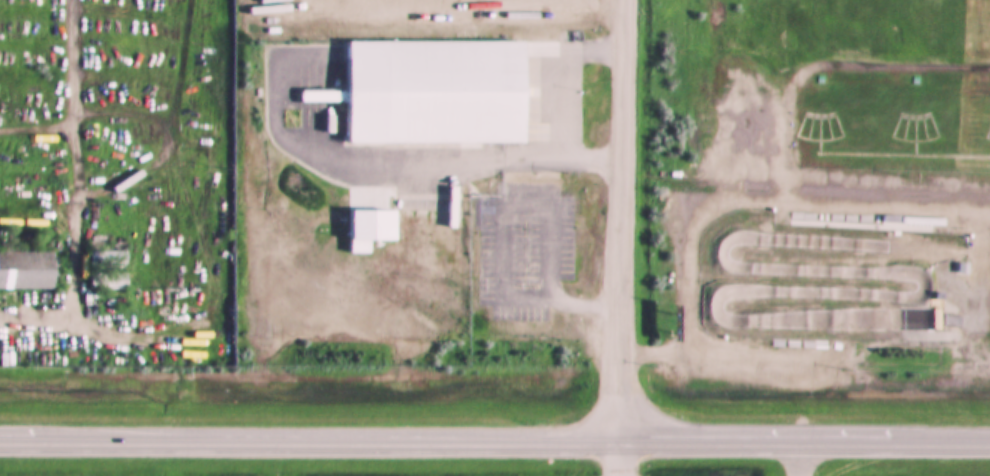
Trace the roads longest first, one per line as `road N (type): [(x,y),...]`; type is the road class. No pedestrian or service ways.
road 1 (trunk): [(989,445),(0,443)]

